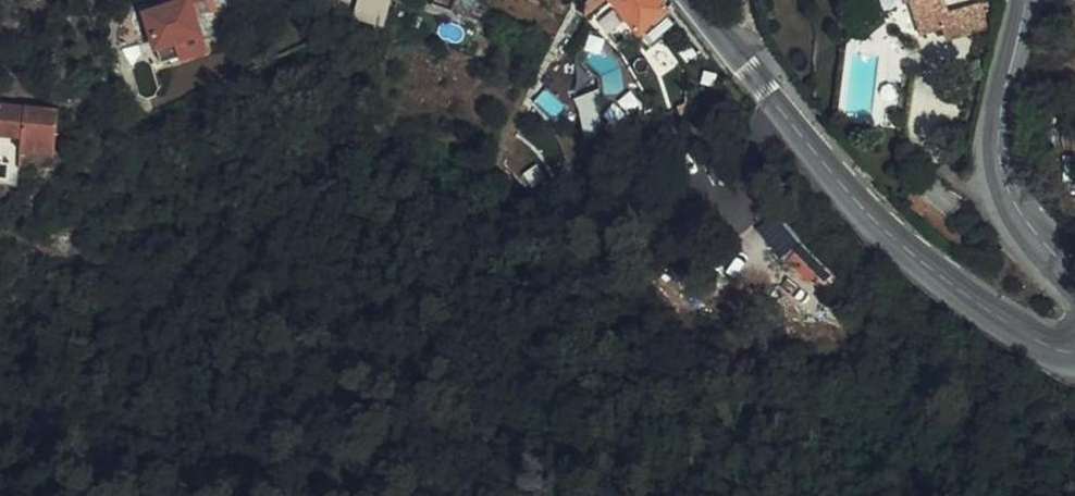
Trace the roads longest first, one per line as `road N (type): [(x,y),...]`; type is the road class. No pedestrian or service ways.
road 1 (secondary): [(1074,349),(1041,348),(906,248),(696,0)]
road 2 (secondary): [(1026,0),(1000,164),(1035,227),(1074,274)]

